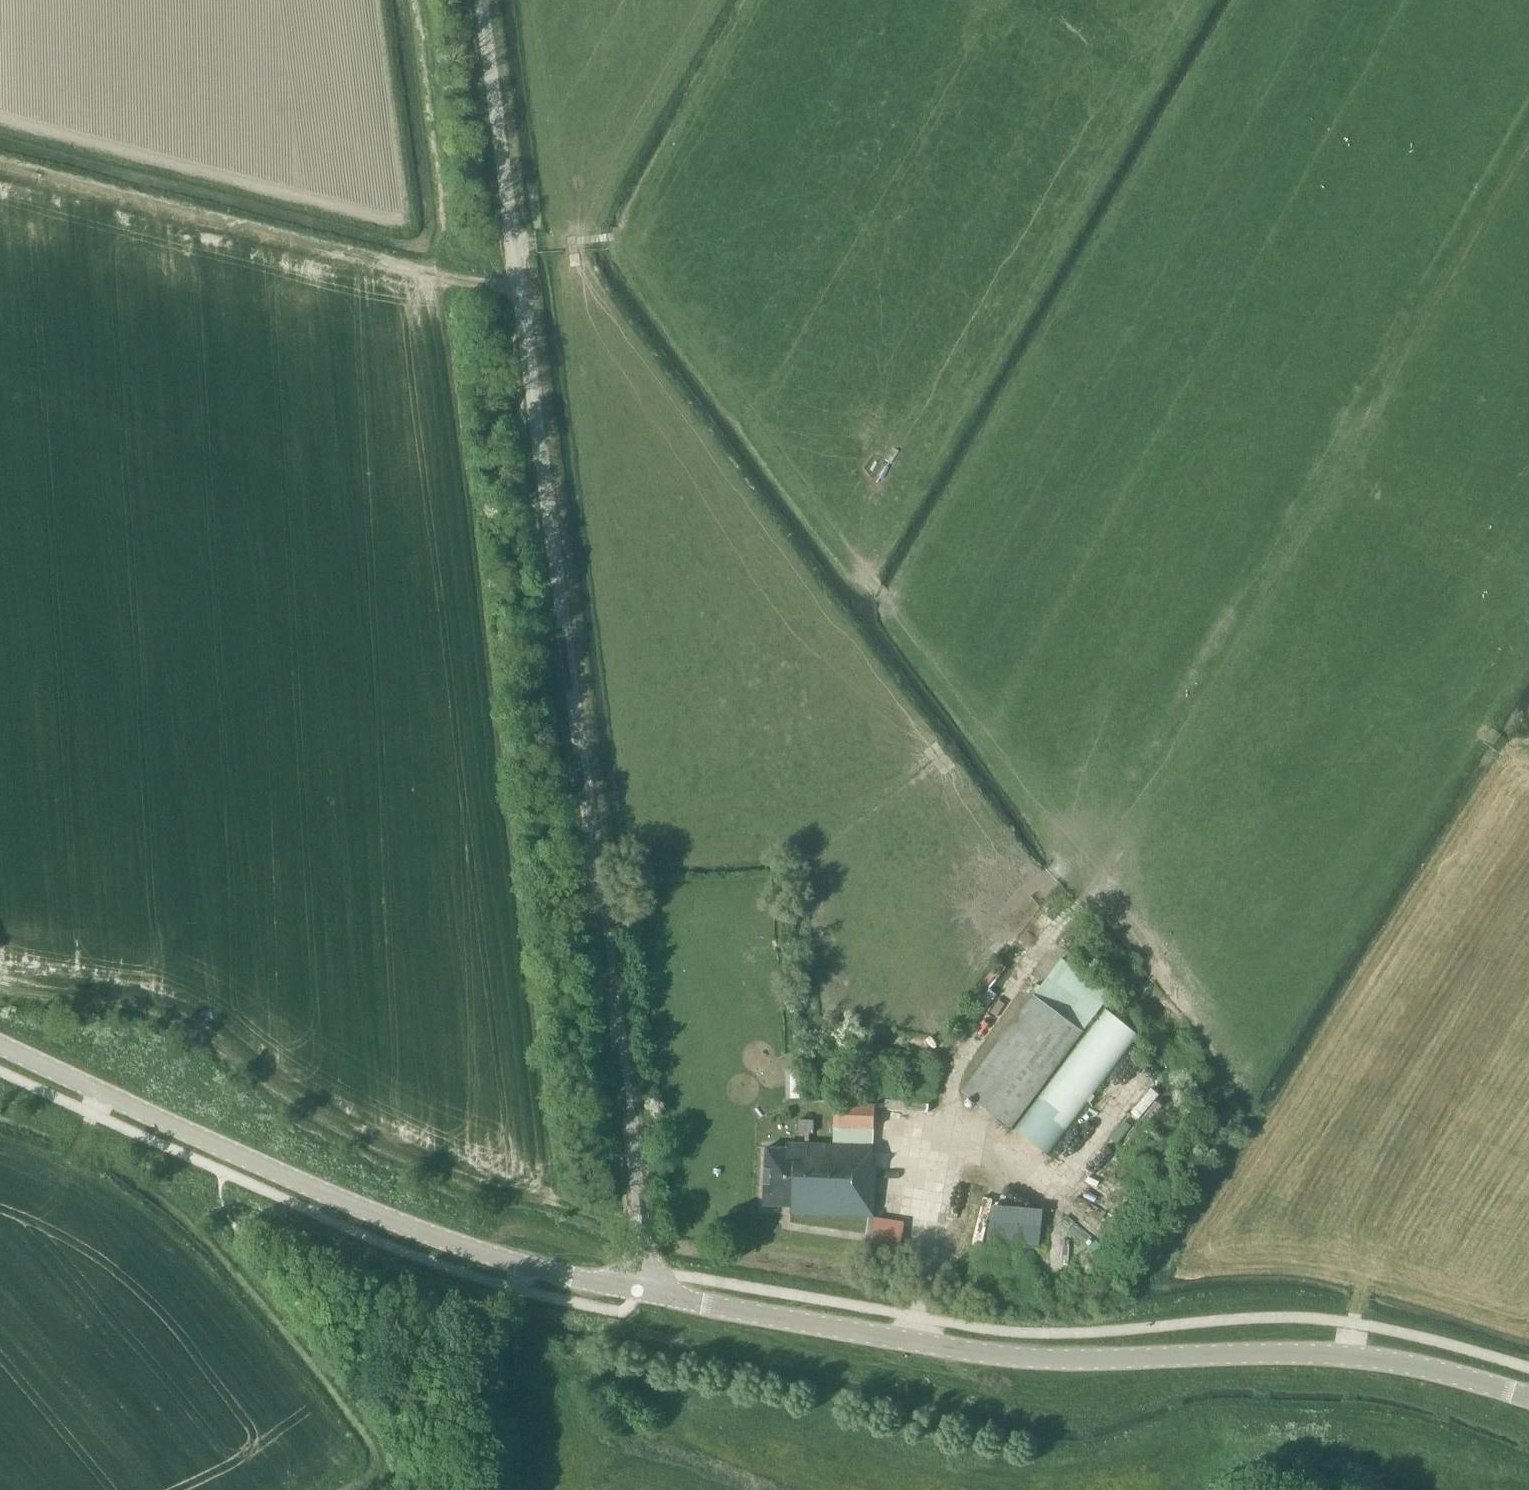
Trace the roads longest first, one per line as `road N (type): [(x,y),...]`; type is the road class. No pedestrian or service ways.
road 1 (unclassified): [(640,1289),(640,1201),(481,0)]
road 2 (tertiary): [(1528,1396),(1359,1356),(975,1351),(640,1289)]
road 3 (tertiary): [(640,1289),(563,1274),(393,1219),(0,1039)]

